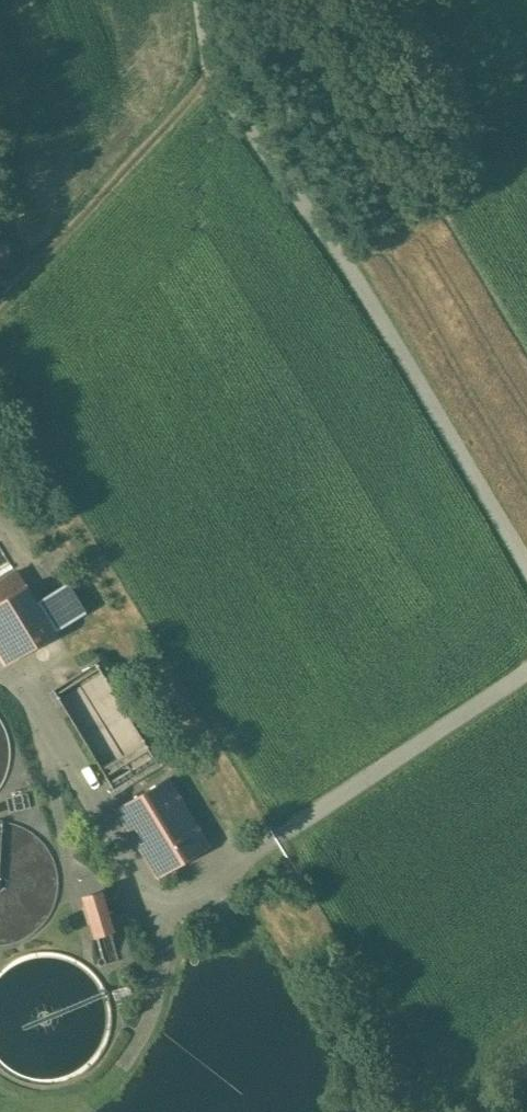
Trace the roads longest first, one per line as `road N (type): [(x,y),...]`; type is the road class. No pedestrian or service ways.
road 1 (unclassified): [(200,0),(213,73),(344,257),(526,565)]
road 2 (unclassified): [(526,672),(279,836)]
road 3 (track): [(344,257),(526,68)]

